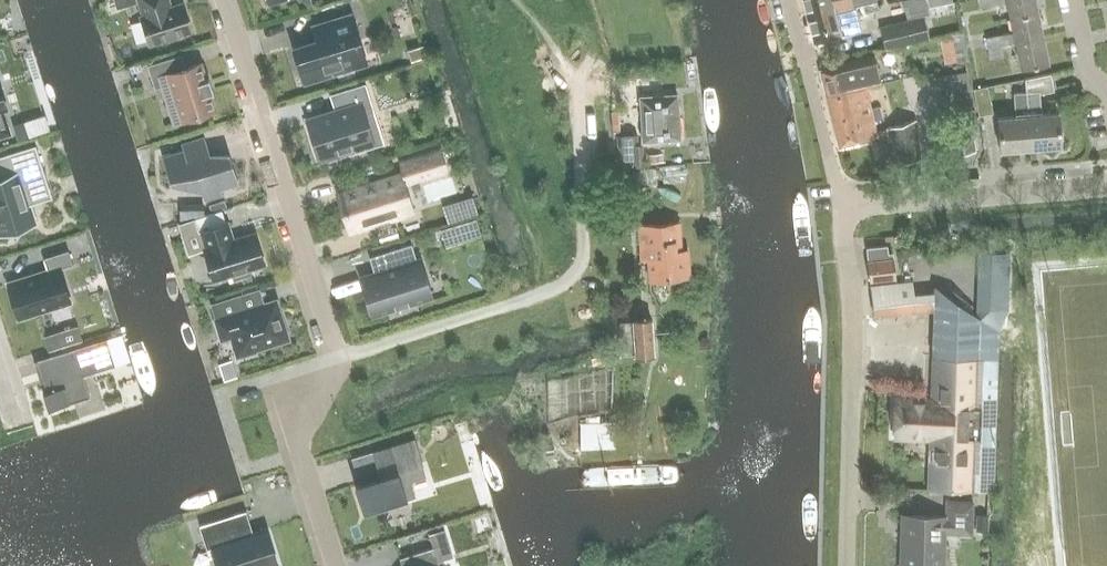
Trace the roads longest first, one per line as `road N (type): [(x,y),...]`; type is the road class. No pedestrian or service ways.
road 1 (residential): [(336,565),(294,431),(337,356),(225,0)]
road 2 (residential): [(847,565),(851,353),(840,207)]
road 3 (residential): [(840,207),(1106,187)]
road 4 (residential): [(840,207),(789,0)]

